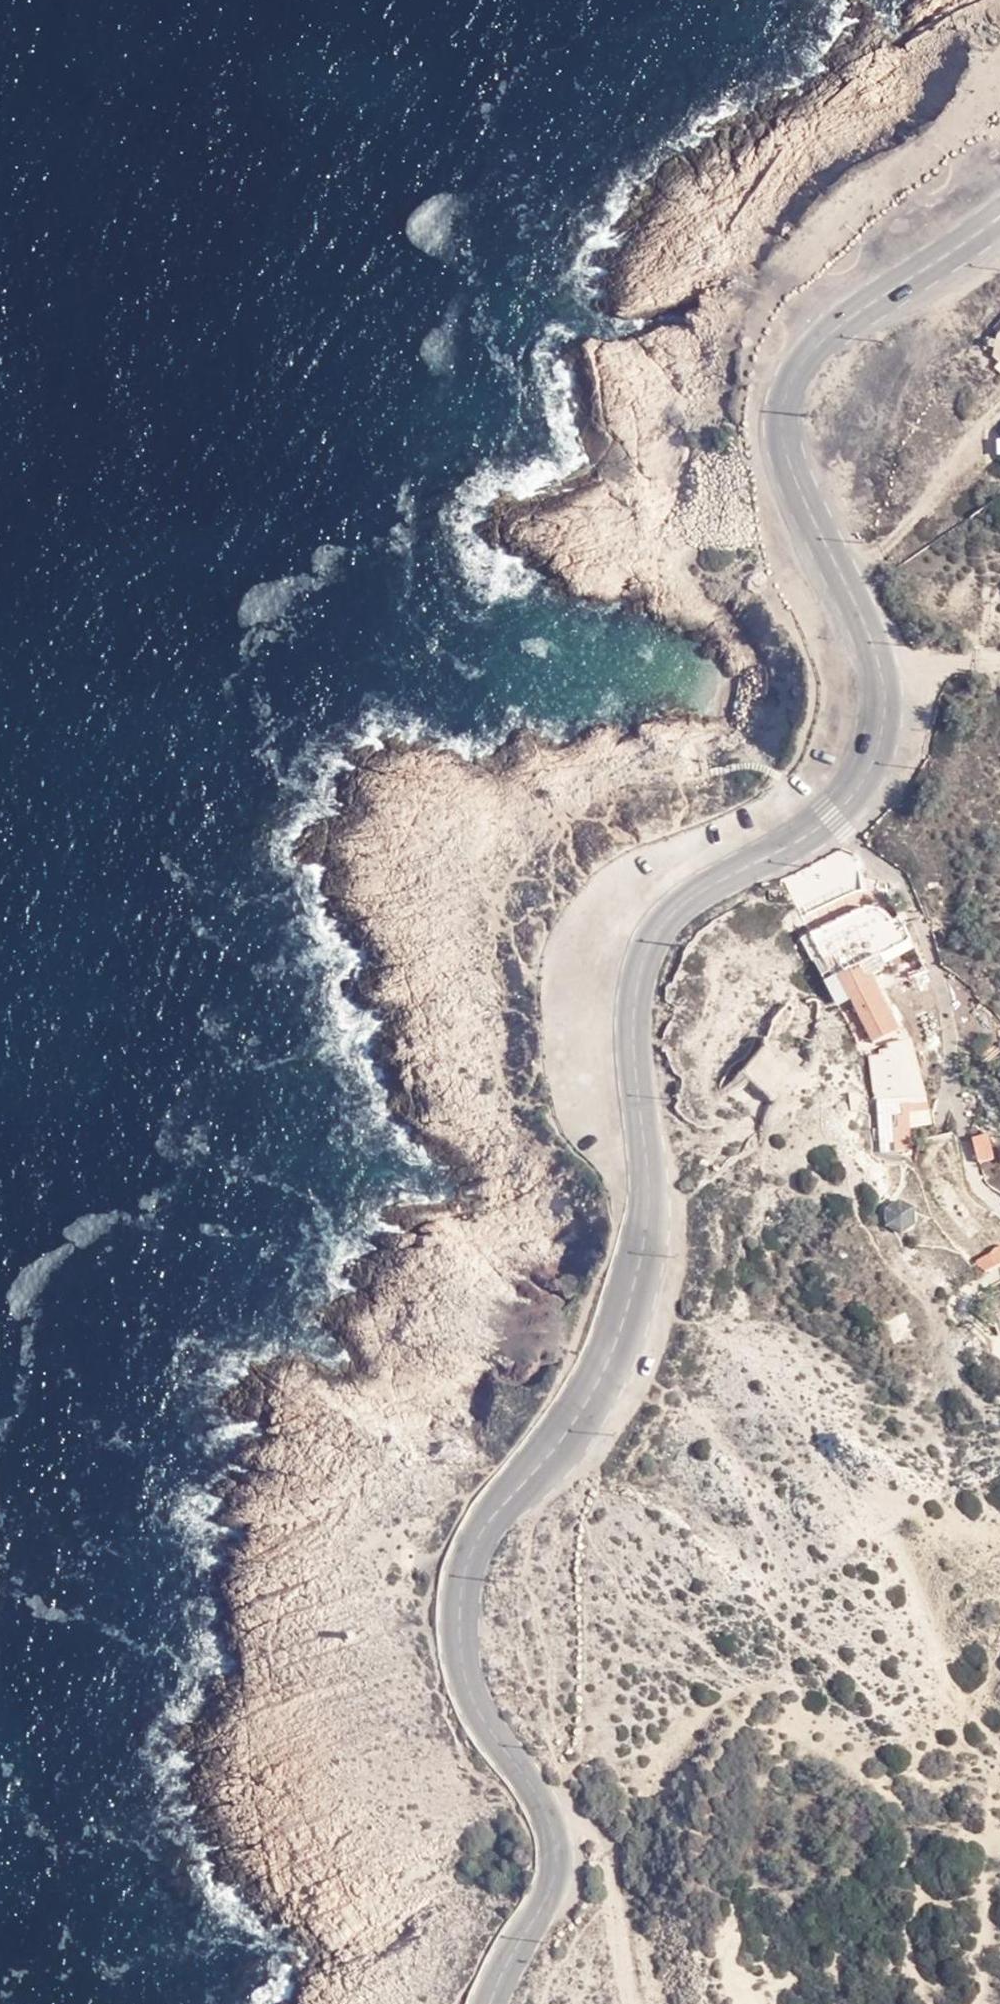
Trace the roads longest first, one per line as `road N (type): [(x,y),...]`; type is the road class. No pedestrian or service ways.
road 1 (tertiary): [(490,2003),(551,1888),(557,1850),(548,1813),(466,1676),(459,1600),(482,1534),(586,1407),(637,1280),(649,1194),(632,1026),(646,949),(690,899),(843,803),(868,768),(885,716),(880,663),(784,452),(784,399),(824,337),(999,216)]
road 2 (track): [(548,1813),(586,1821),(612,1848),(634,2003)]

